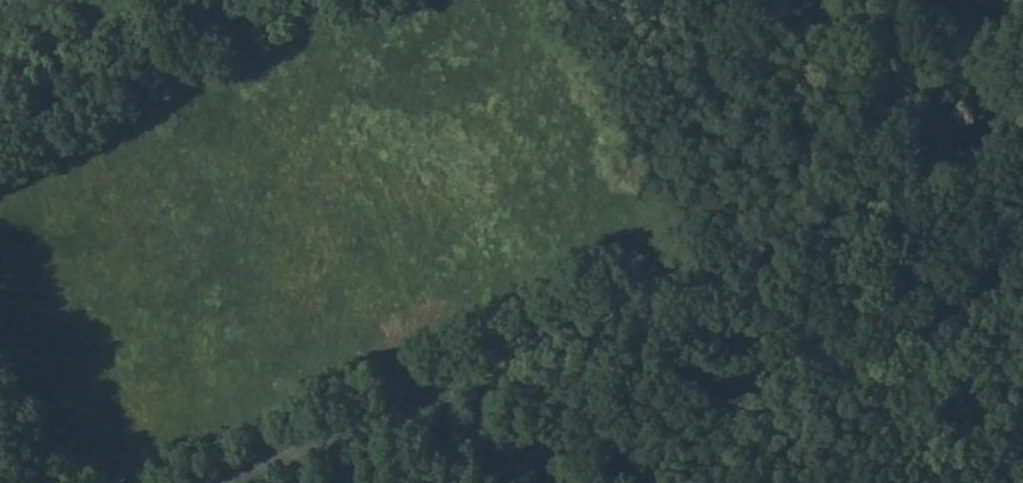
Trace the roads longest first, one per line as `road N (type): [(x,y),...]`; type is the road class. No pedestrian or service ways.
road 1 (residential): [(203,482),(458,384),(614,309),(939,144),(1022,82)]
road 2 (track): [(243,0),(0,108)]
road 3 (track): [(769,228),(637,0)]
road 4 (track): [(600,482),(458,384)]

